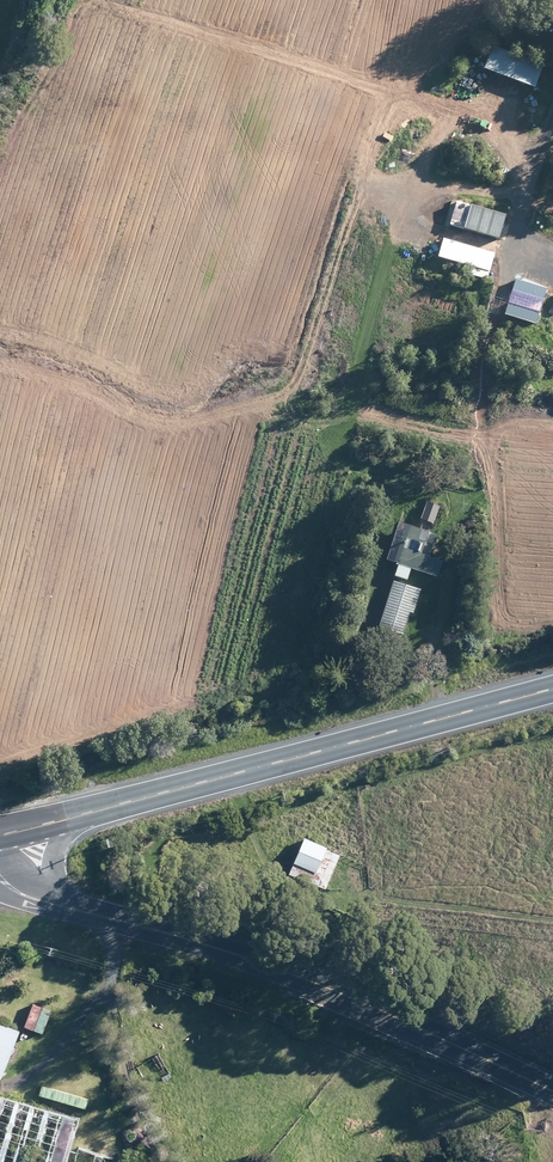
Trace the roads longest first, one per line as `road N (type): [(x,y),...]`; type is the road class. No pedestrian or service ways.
road 1 (unclassified): [(552,1089),(206,945),(23,897),(0,882)]
road 2 (secondary): [(552,690),(0,837)]

